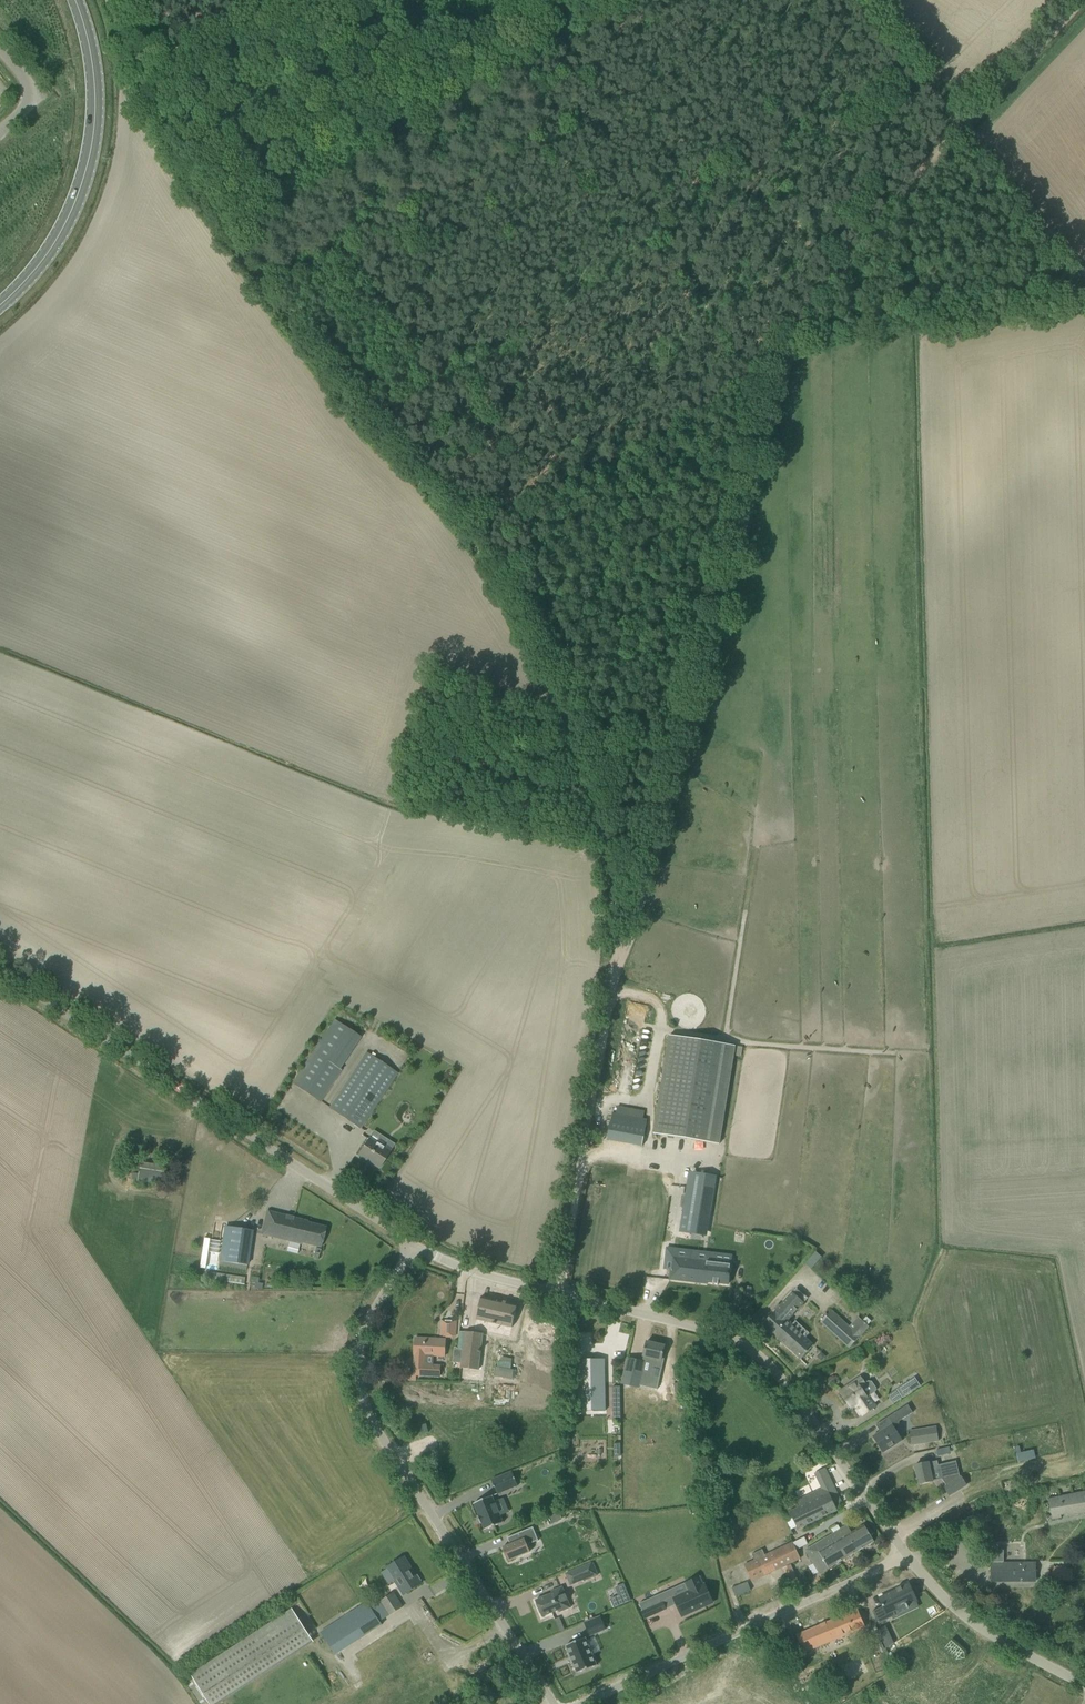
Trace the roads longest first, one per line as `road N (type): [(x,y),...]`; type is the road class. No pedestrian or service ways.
road 1 (track): [(618,966),(796,341),(817,309),(958,124),(1084,275)]
road 2 (track): [(106,0),(194,185),(349,399),(488,568),(568,710),(602,825),(618,966)]
road 3 (residential): [(904,1552),(793,1386),(743,1341),(711,1326),(449,1264),(415,1245)]
road 4 (unclassified): [(554,1703),(375,1420),(361,1381),(369,1316),(415,1245)]
road 5 (unclassified): [(415,1245),(0,971)]
road 6 (residential): [(586,1703),(904,1552)]
road 7 (track): [(1082,0),(958,124),(853,0)]
road 8 (secondary): [(0,305),(51,248),(89,155),(92,62),(75,0)]
road 9 (track): [(618,966),(558,1290)]
road 10 (residential): [(1084,1682),(986,1629),(904,1552)]

